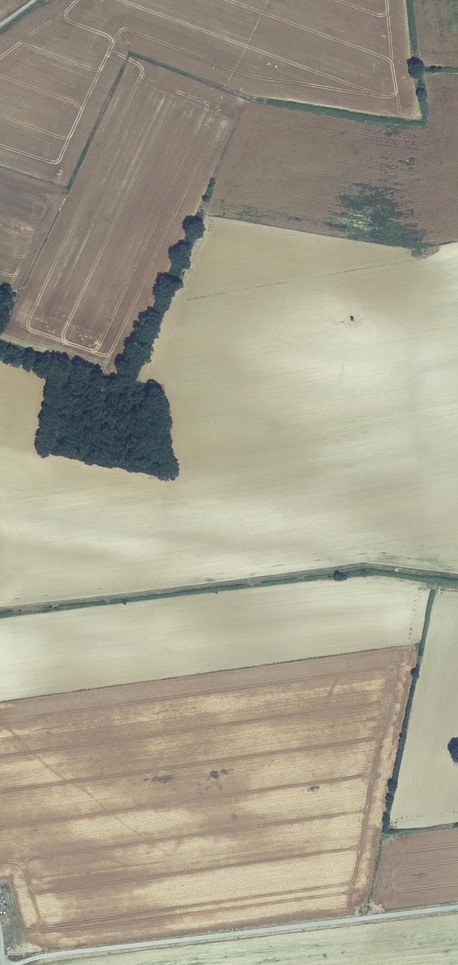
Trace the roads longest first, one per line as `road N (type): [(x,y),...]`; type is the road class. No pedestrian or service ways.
road 1 (track): [(457,578),(353,564),(0,608)]

